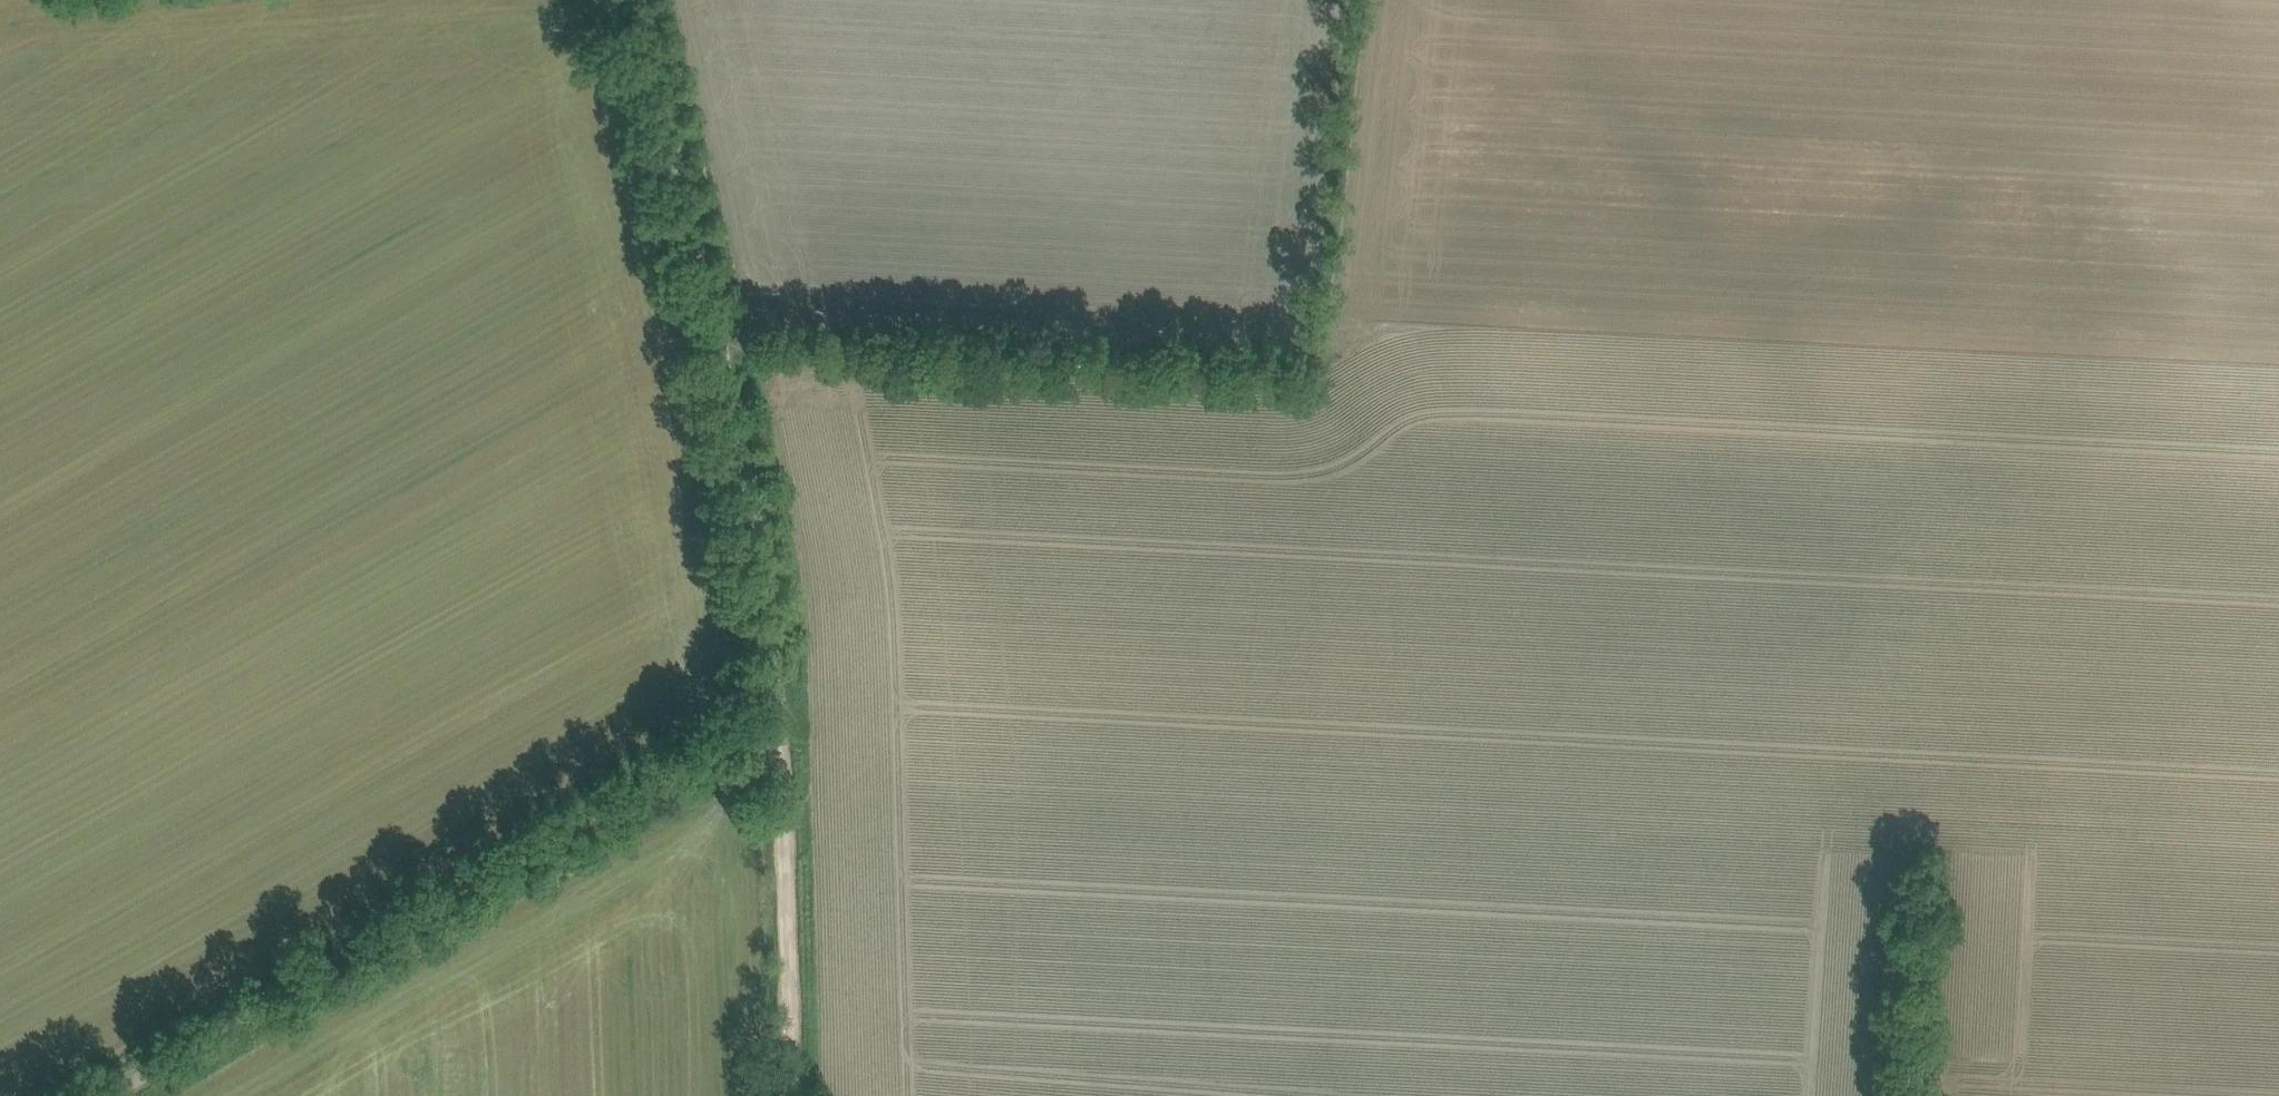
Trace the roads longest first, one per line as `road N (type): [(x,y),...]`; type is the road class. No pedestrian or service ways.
road 1 (track): [(773,711),(107,1095)]
road 2 (unclassified): [(776,665),(747,465),(642,0)]
road 3 (track): [(794,1095),(776,665)]

